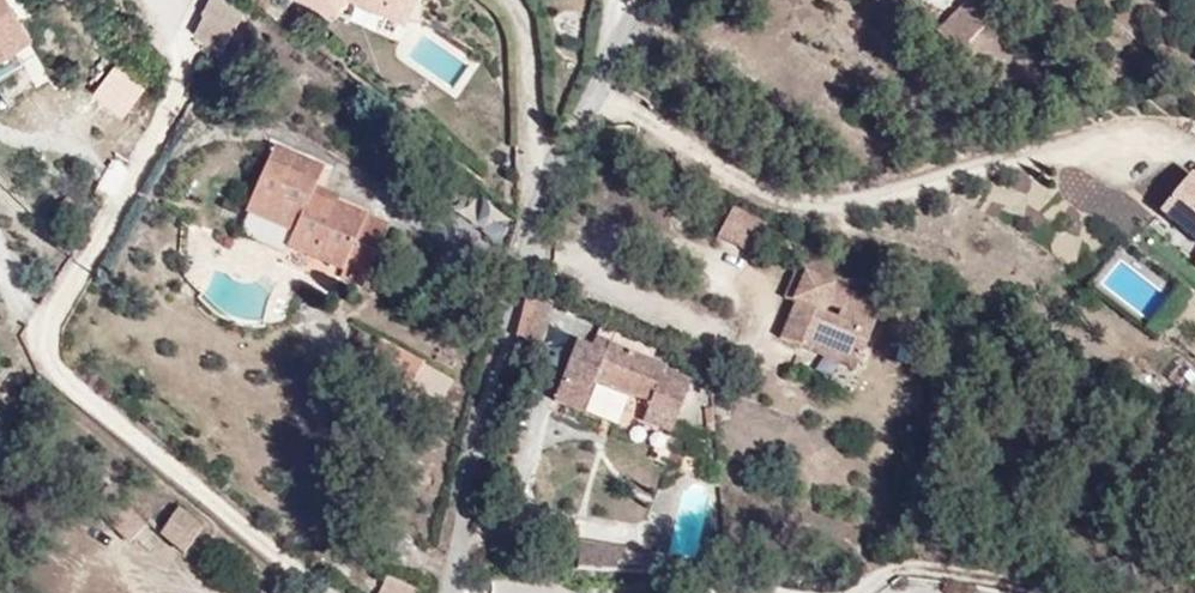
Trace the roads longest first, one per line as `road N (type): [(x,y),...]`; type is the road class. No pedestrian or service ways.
road 1 (unclassified): [(449,592),(539,189),(650,0)]

